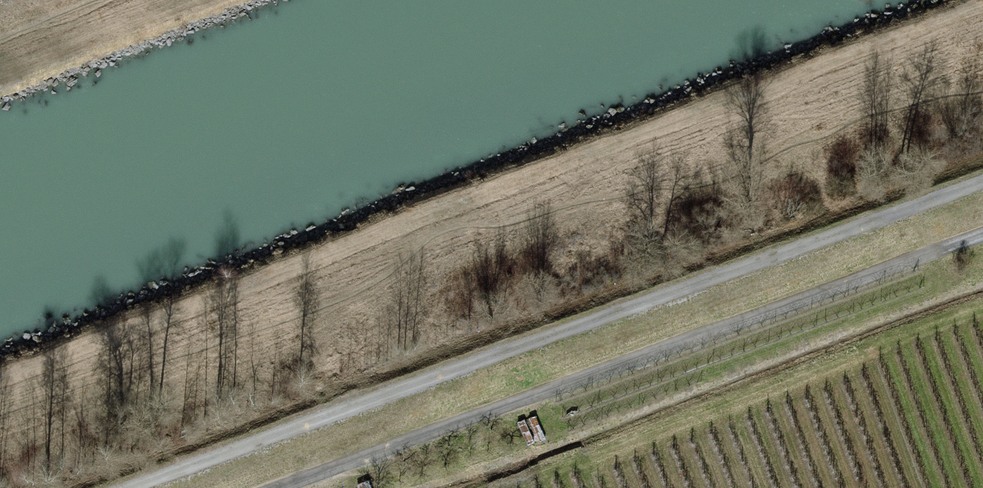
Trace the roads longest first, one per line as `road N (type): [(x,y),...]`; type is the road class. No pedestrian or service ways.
road 1 (track): [(982,176),(127,487)]
road 2 (track): [(982,230),(275,487)]

